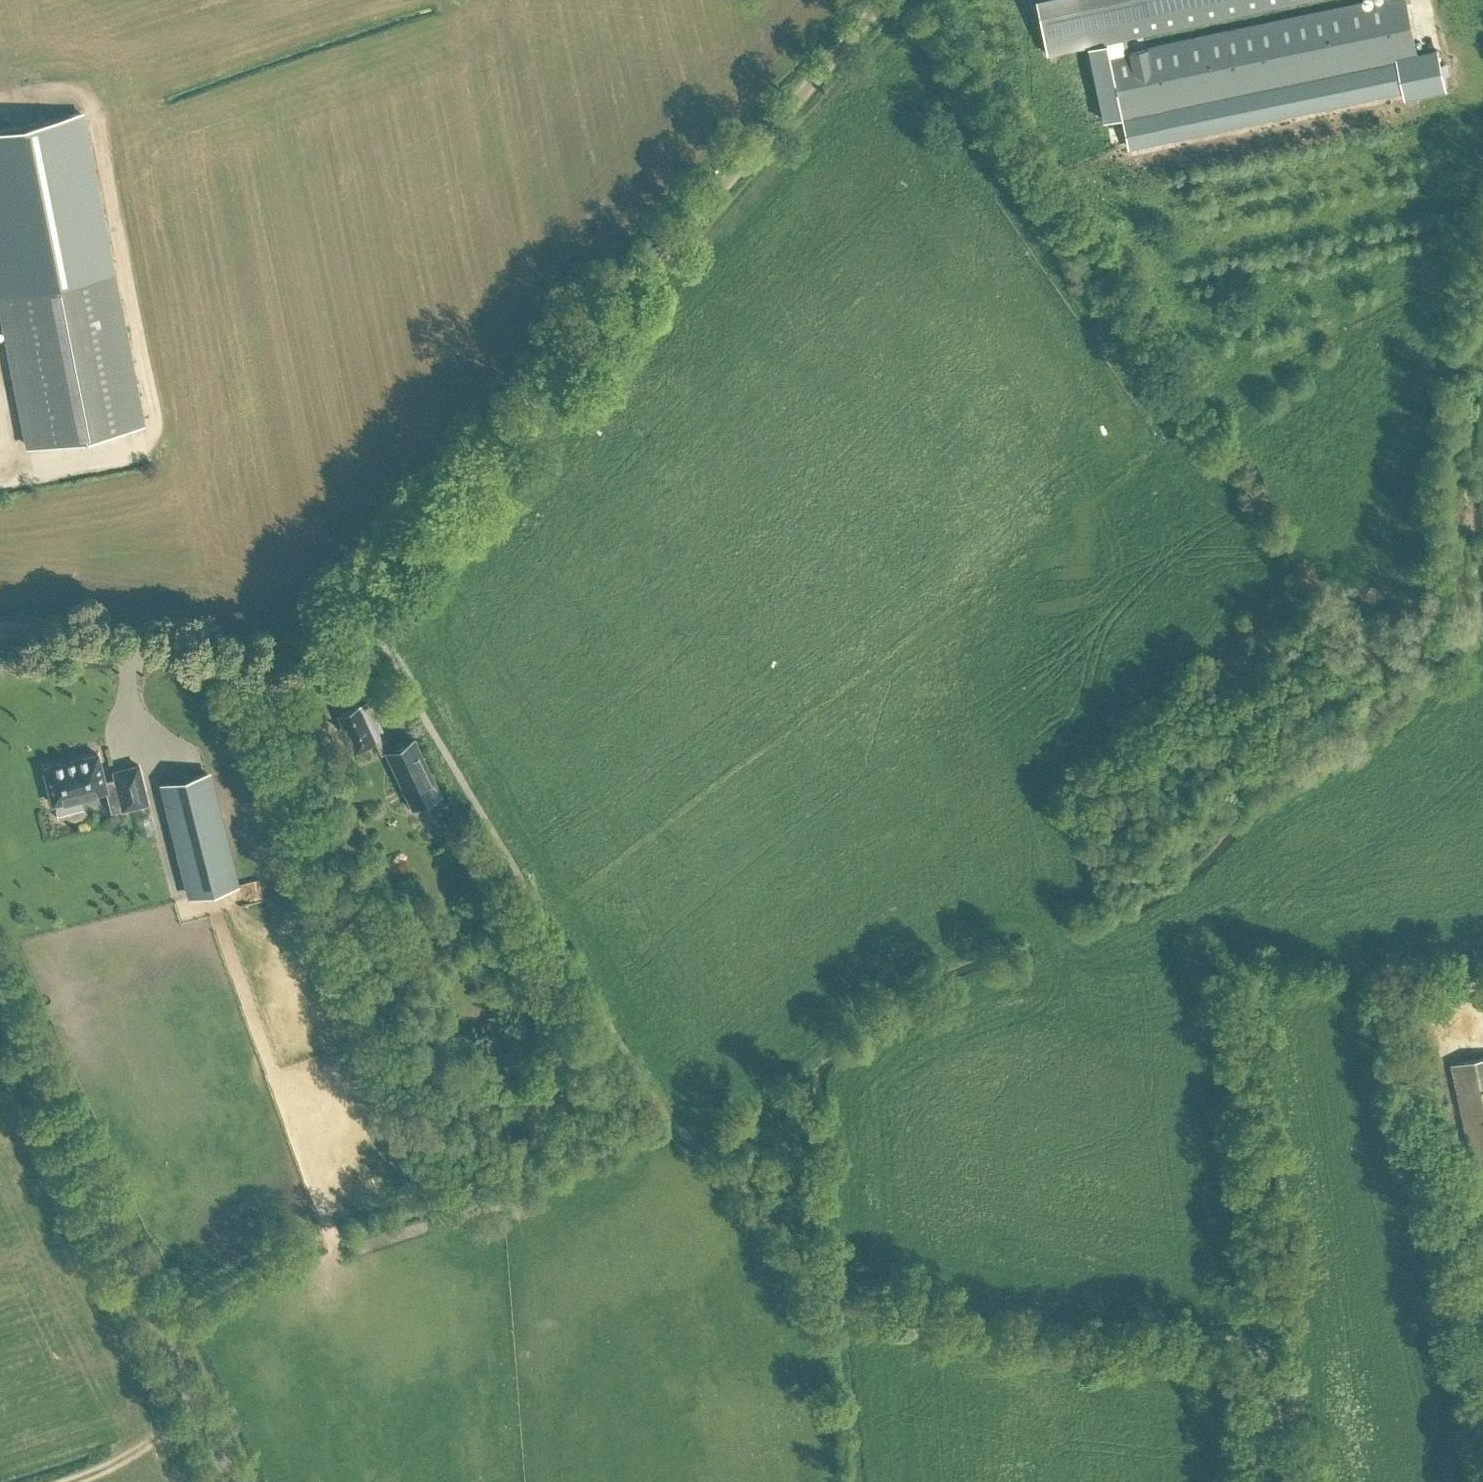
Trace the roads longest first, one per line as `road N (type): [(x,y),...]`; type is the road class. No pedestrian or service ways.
road 1 (unclassified): [(359,600),(869,0)]
road 2 (unclassified): [(235,1481),(0,964)]
road 3 (unclassified): [(359,600),(330,624),(260,652),(0,626)]
road 4 (track): [(205,1416),(54,1481)]

